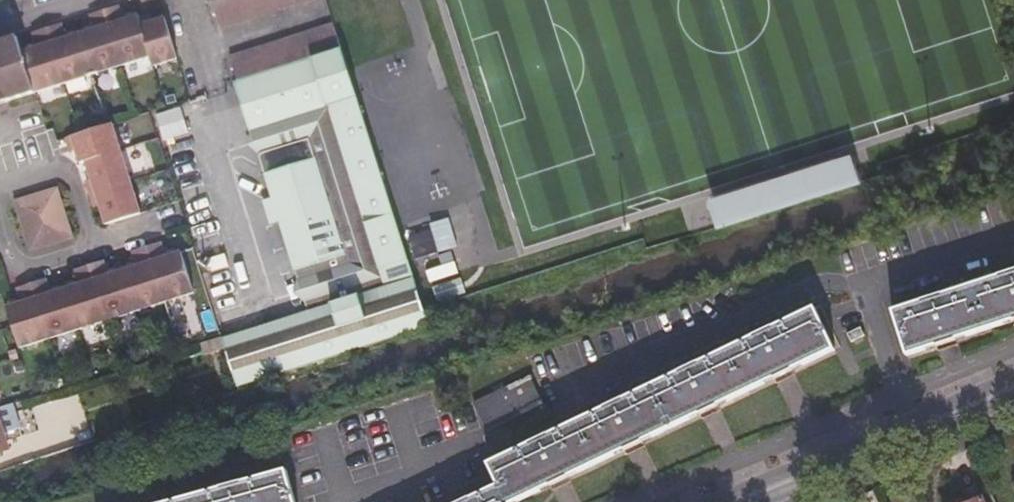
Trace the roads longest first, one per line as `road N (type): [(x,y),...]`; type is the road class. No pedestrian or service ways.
road 1 (secondary): [(735,501),(1013,383)]

